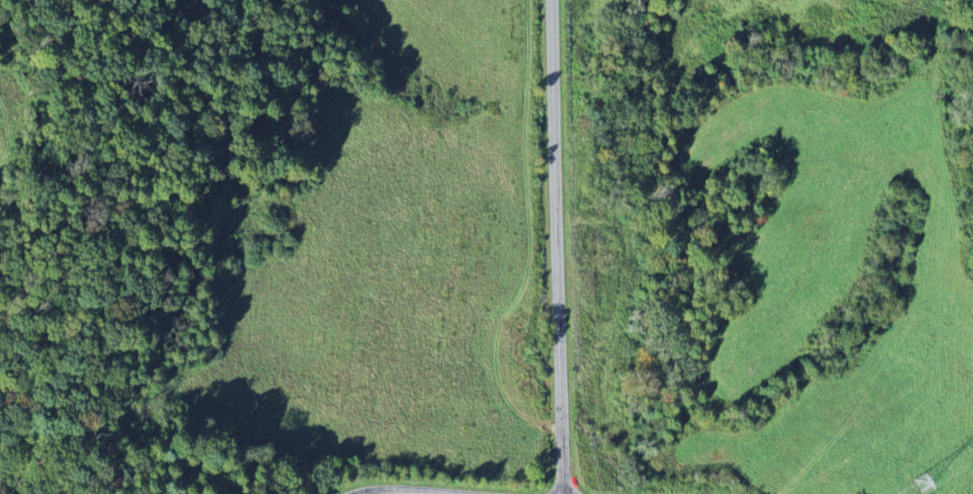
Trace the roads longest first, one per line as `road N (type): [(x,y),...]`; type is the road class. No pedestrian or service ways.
road 1 (residential): [(583,493),(560,400),(555,0)]

